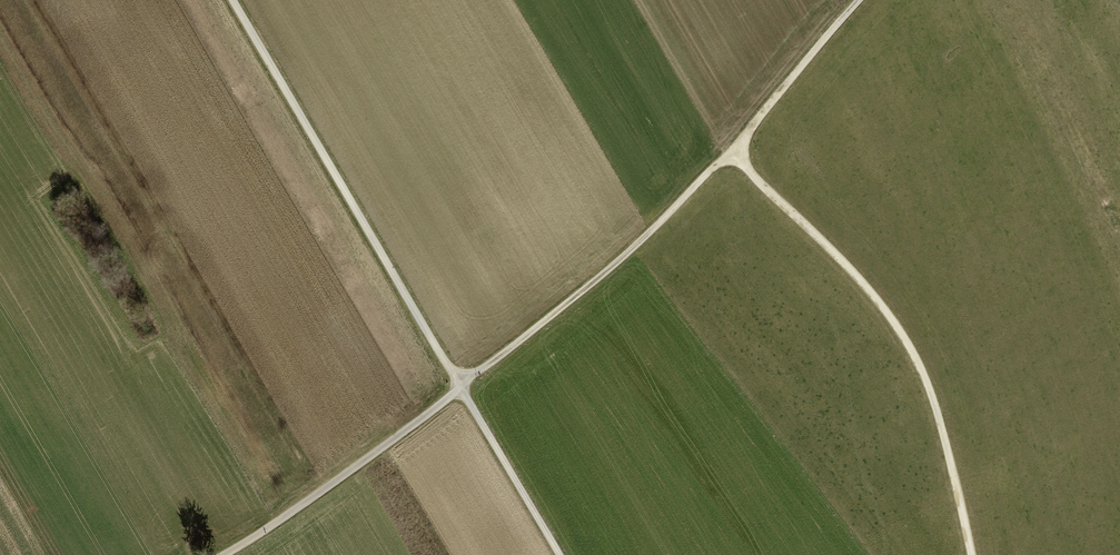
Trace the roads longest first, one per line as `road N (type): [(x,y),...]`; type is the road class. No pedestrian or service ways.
road 1 (track): [(223,554),(346,475),(644,239),(732,152),(859,0)]
road 2 (track): [(233,0),(561,554)]
road 3 (track): [(972,554),(935,409),(901,336),(732,152)]

